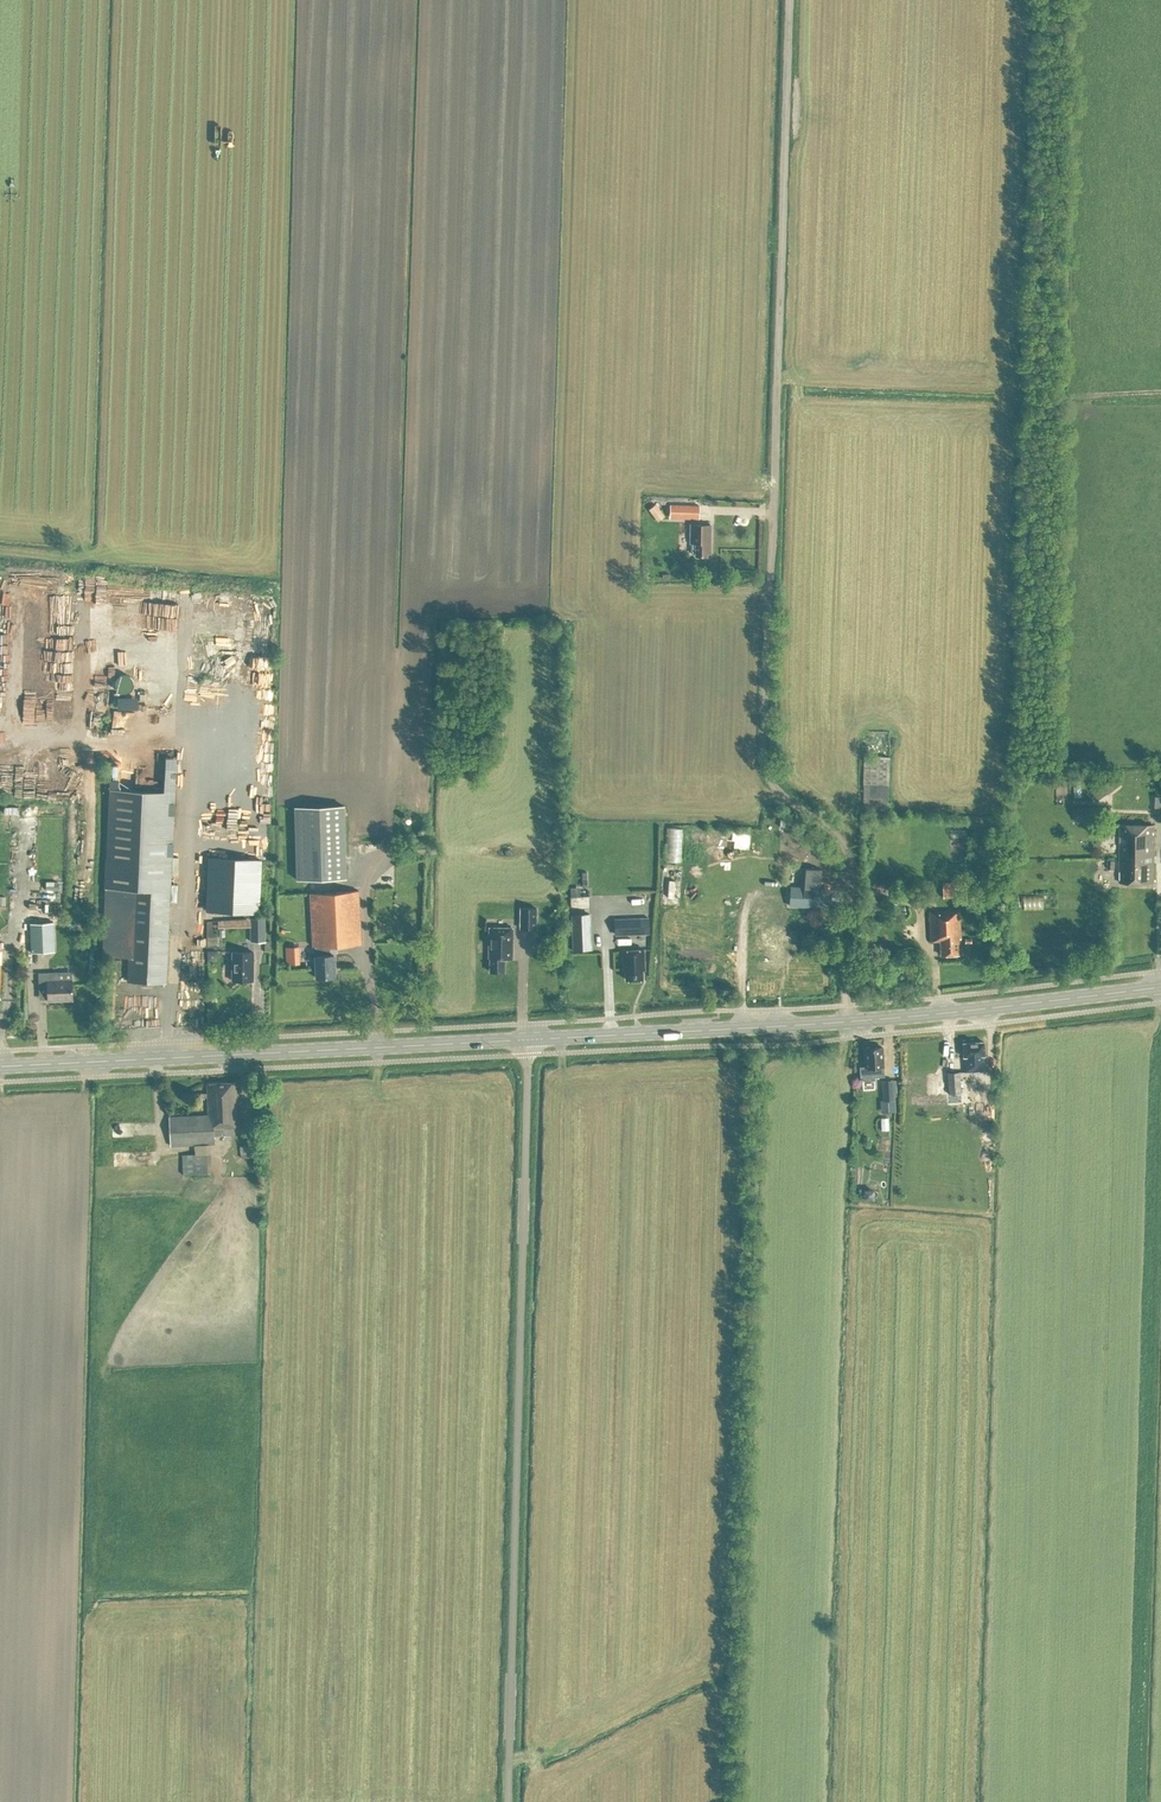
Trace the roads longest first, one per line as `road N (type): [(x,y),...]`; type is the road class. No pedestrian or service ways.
road 1 (track): [(790,0),(767,750),(776,786),(835,842),(847,889),(847,1004)]
road 2 (unclassified): [(508,1801),(529,1039)]
road 3 (primary): [(0,1066),(529,1039)]
road 4 (primary): [(529,1039),(848,1022)]
road 5 (primary): [(848,1022),(1160,986)]

